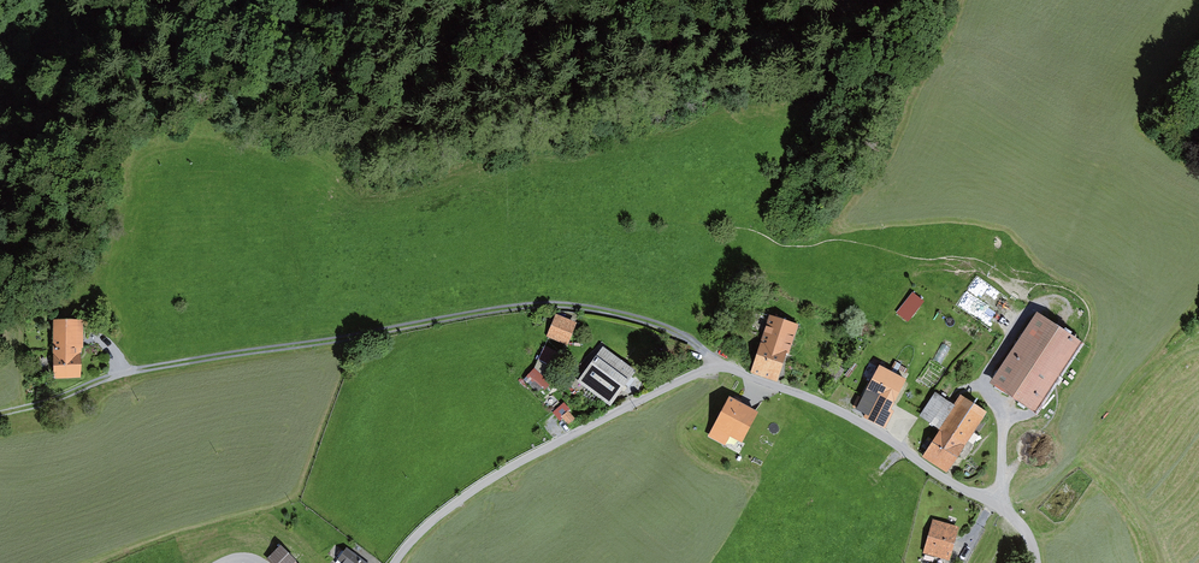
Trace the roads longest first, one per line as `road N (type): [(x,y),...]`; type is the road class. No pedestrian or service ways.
road 1 (unclassified): [(1036,562),(1021,525),(994,500),(836,409),(720,366),(516,464),(451,504),(395,562)]
road 2 (track): [(720,366),(658,325),(542,305),(122,373)]
road 3 (track): [(1023,316),(985,379),(1002,420),(1003,497)]
road 4 (track): [(0,411),(122,373)]

